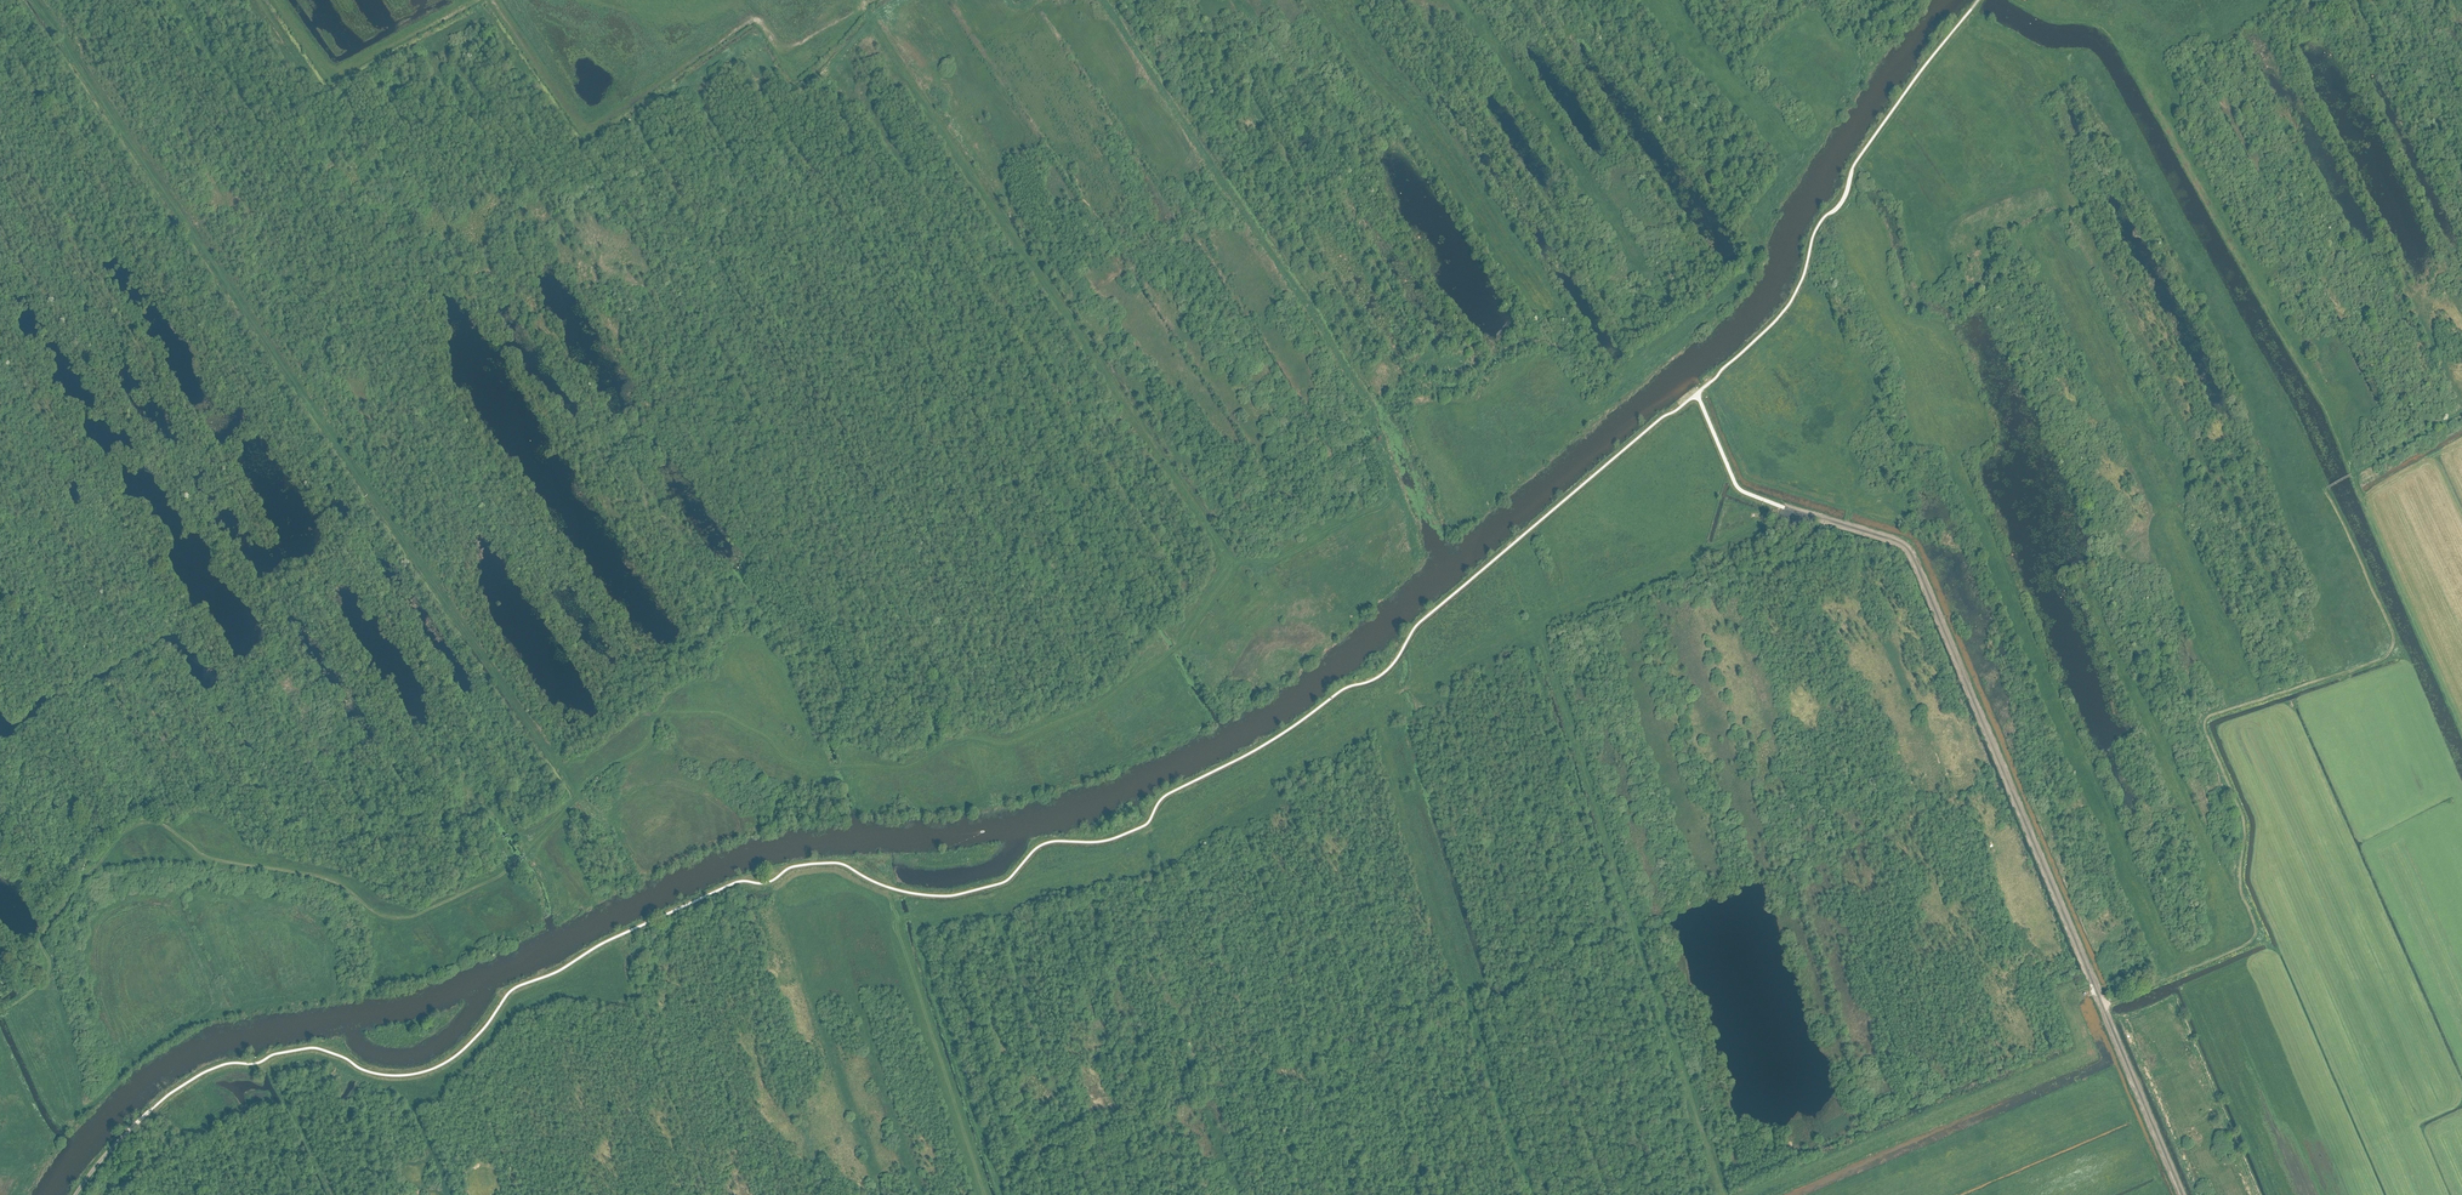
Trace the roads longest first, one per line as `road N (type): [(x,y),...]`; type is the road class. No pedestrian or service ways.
road 1 (unclassified): [(2182,1194),(1911,555),(1897,542),(1785,508)]

